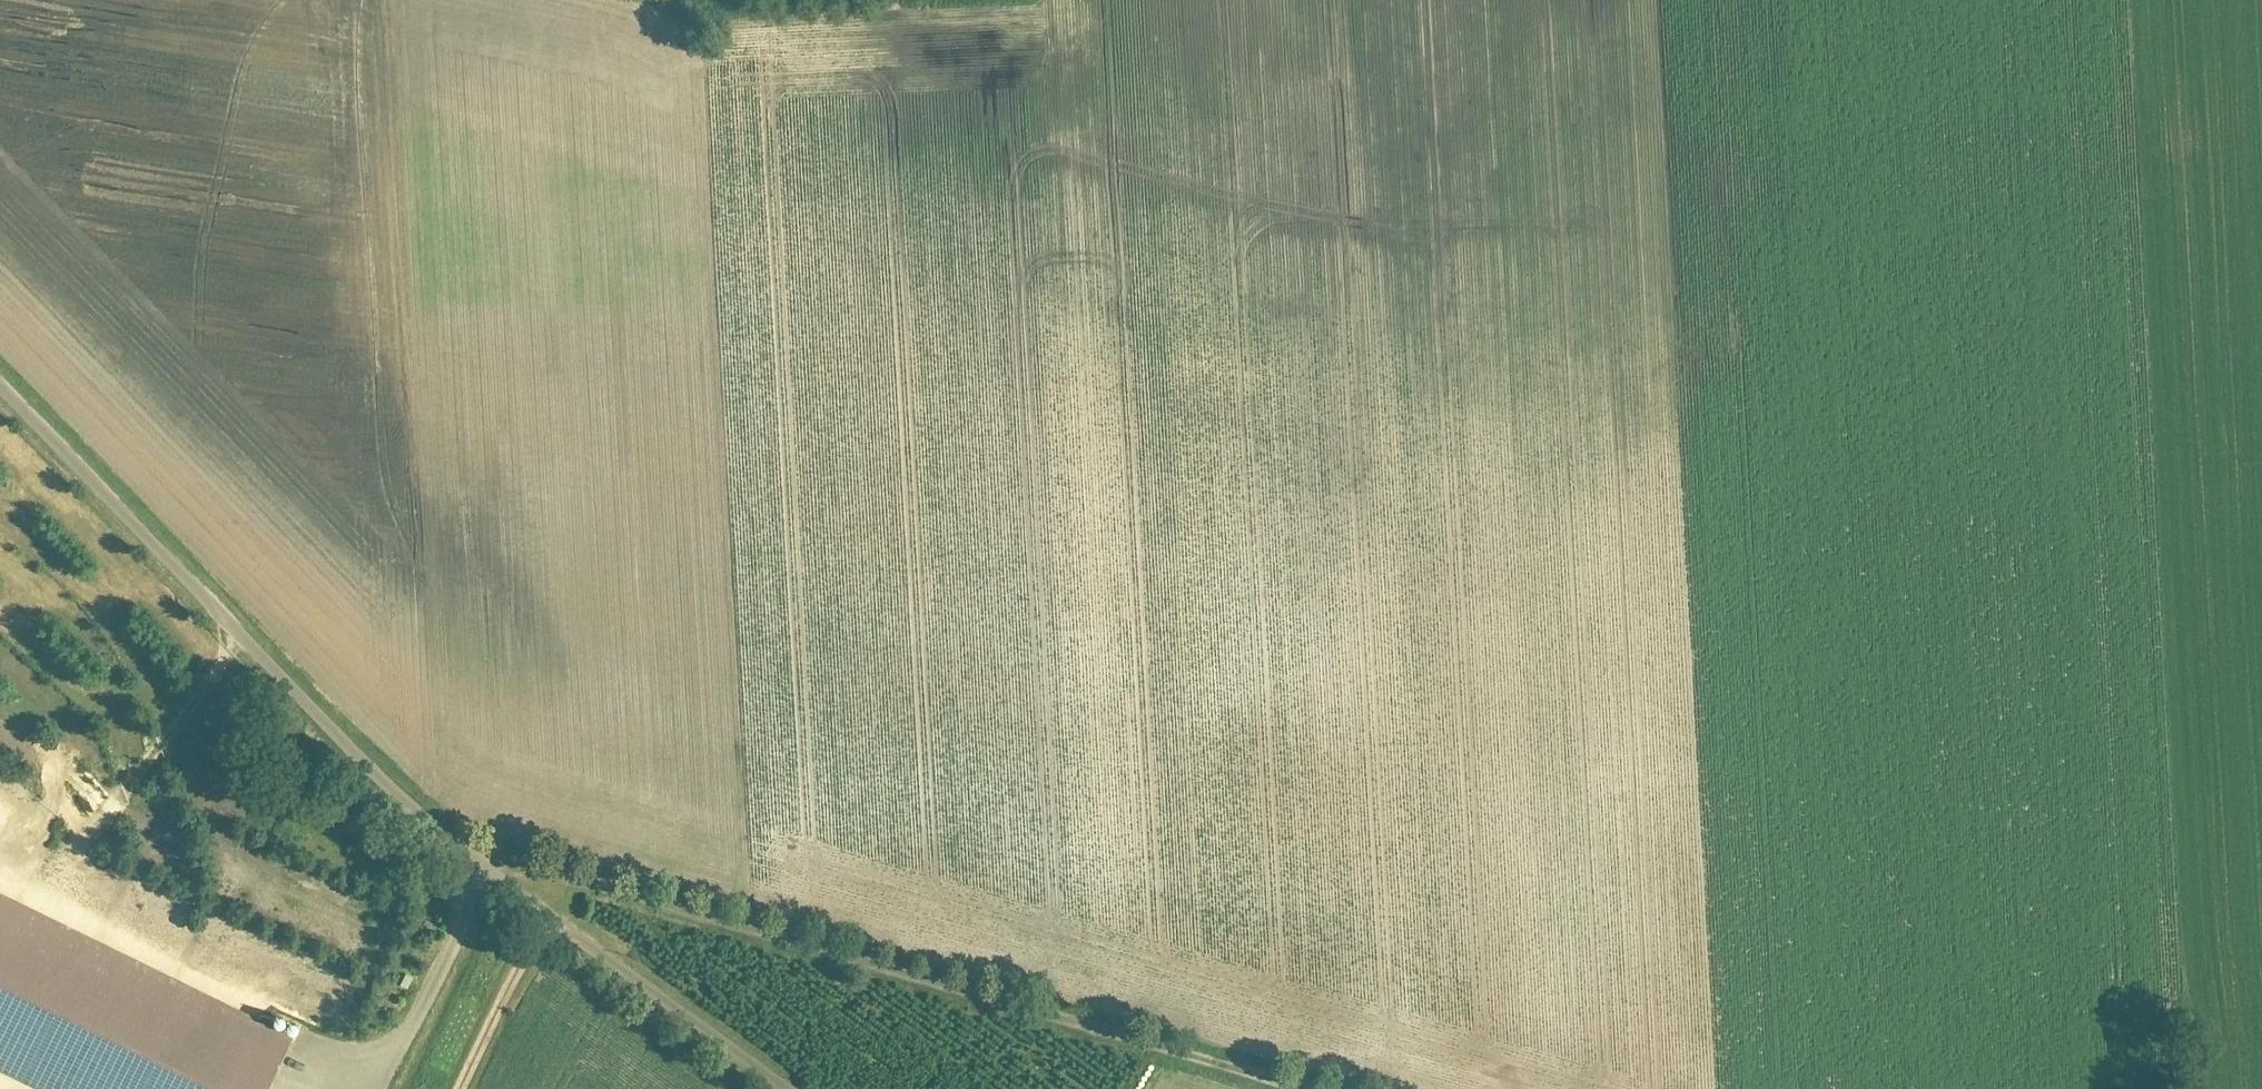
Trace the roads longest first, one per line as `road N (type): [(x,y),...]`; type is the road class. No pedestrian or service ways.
road 1 (residential): [(780,1088),(484,868),(262,654),(0,383)]
road 2 (track): [(484,868),(542,874),(1285,1088)]
road 3 (track): [(246,638),(38,897)]
road 4 (track): [(549,921),(466,1088)]

